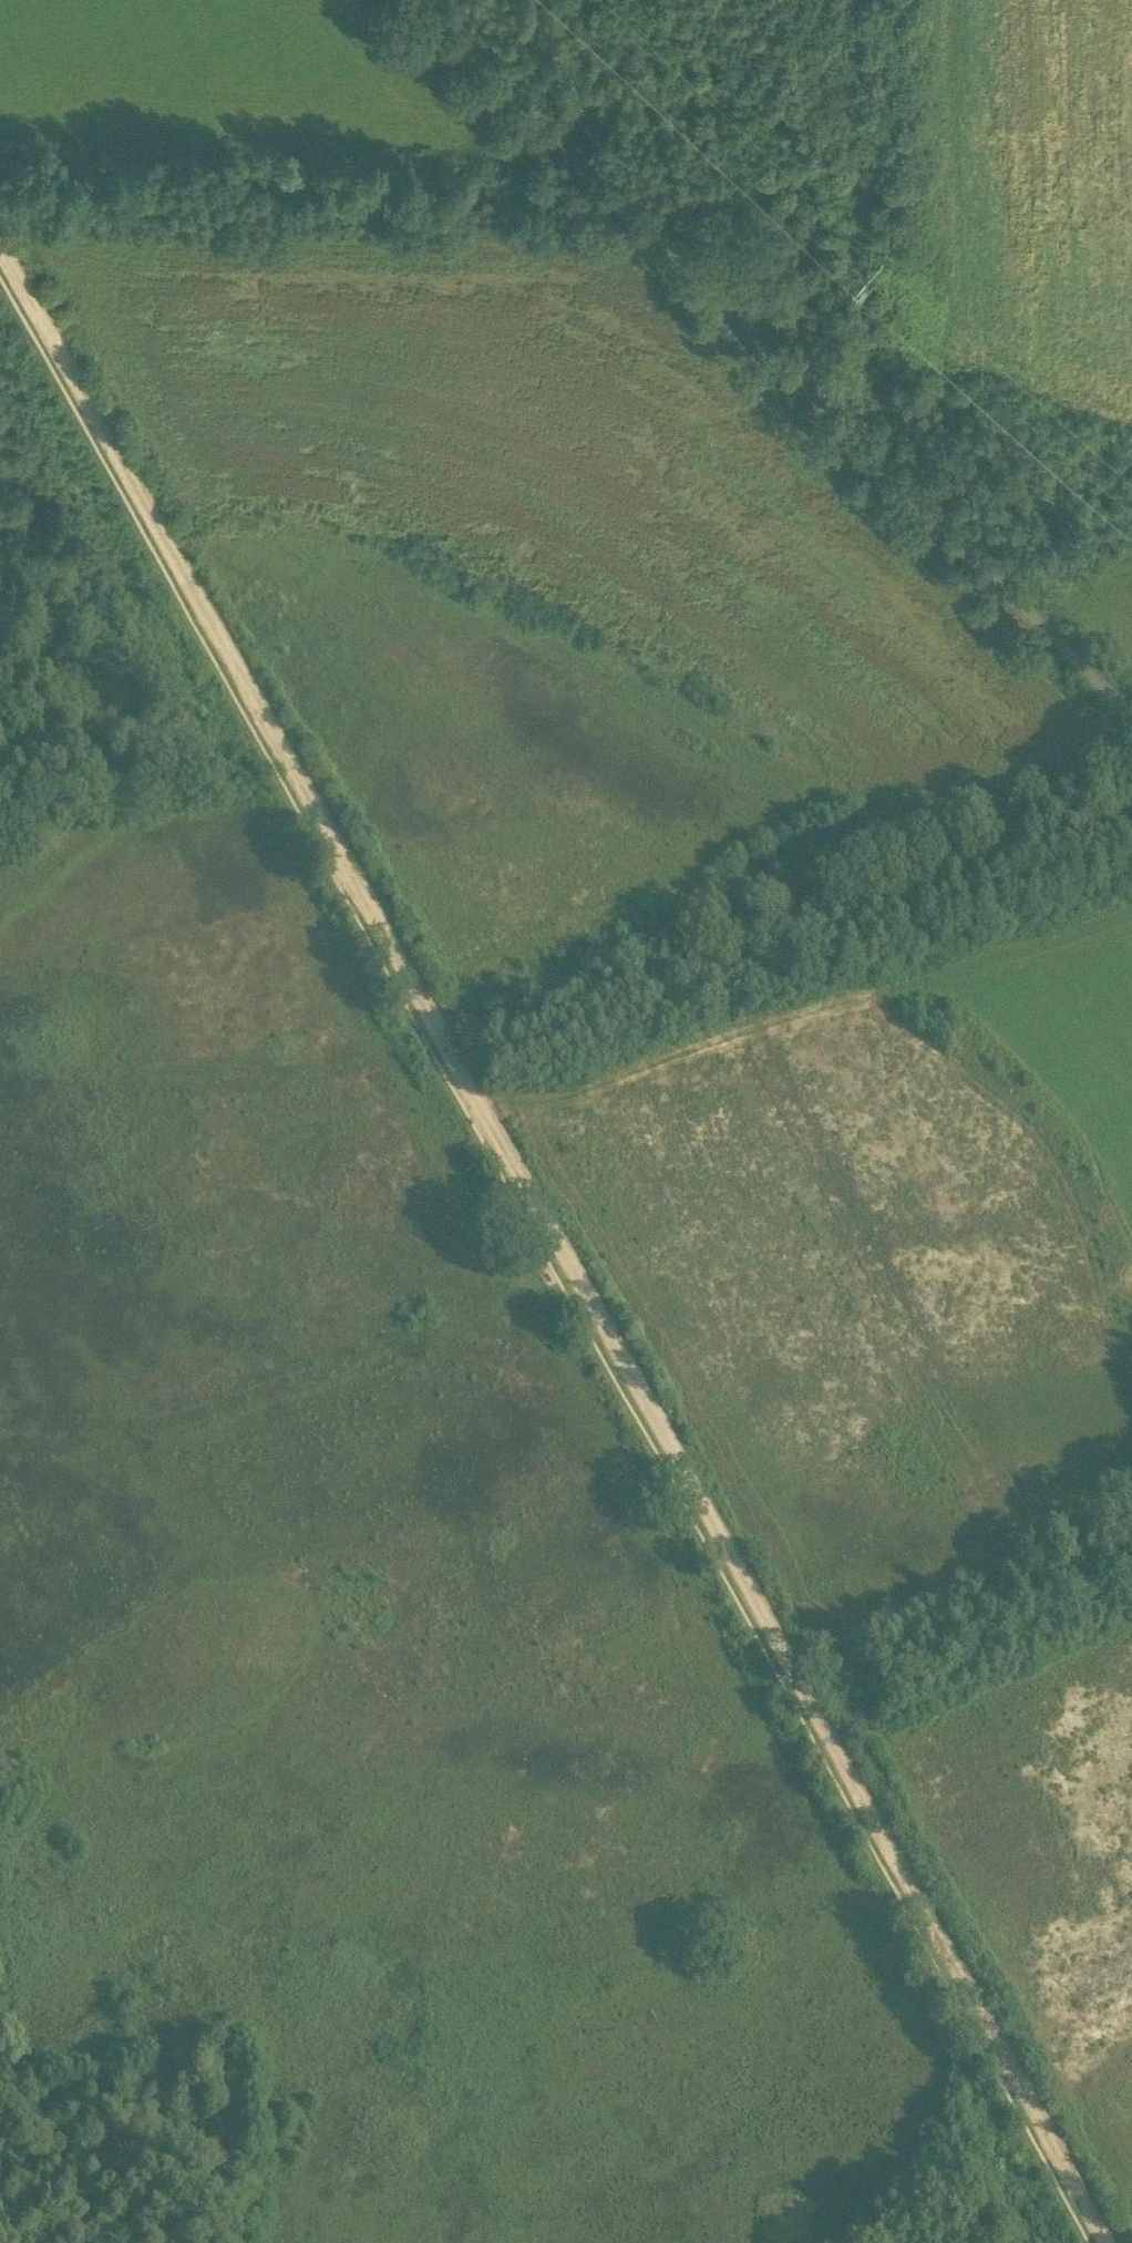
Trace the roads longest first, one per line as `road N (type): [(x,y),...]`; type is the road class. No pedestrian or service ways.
road 1 (track): [(1106,2242),(430,1025)]
road 2 (track): [(430,1025),(0,243)]
road 3 (track): [(430,1025),(1067,781),(1131,776)]

